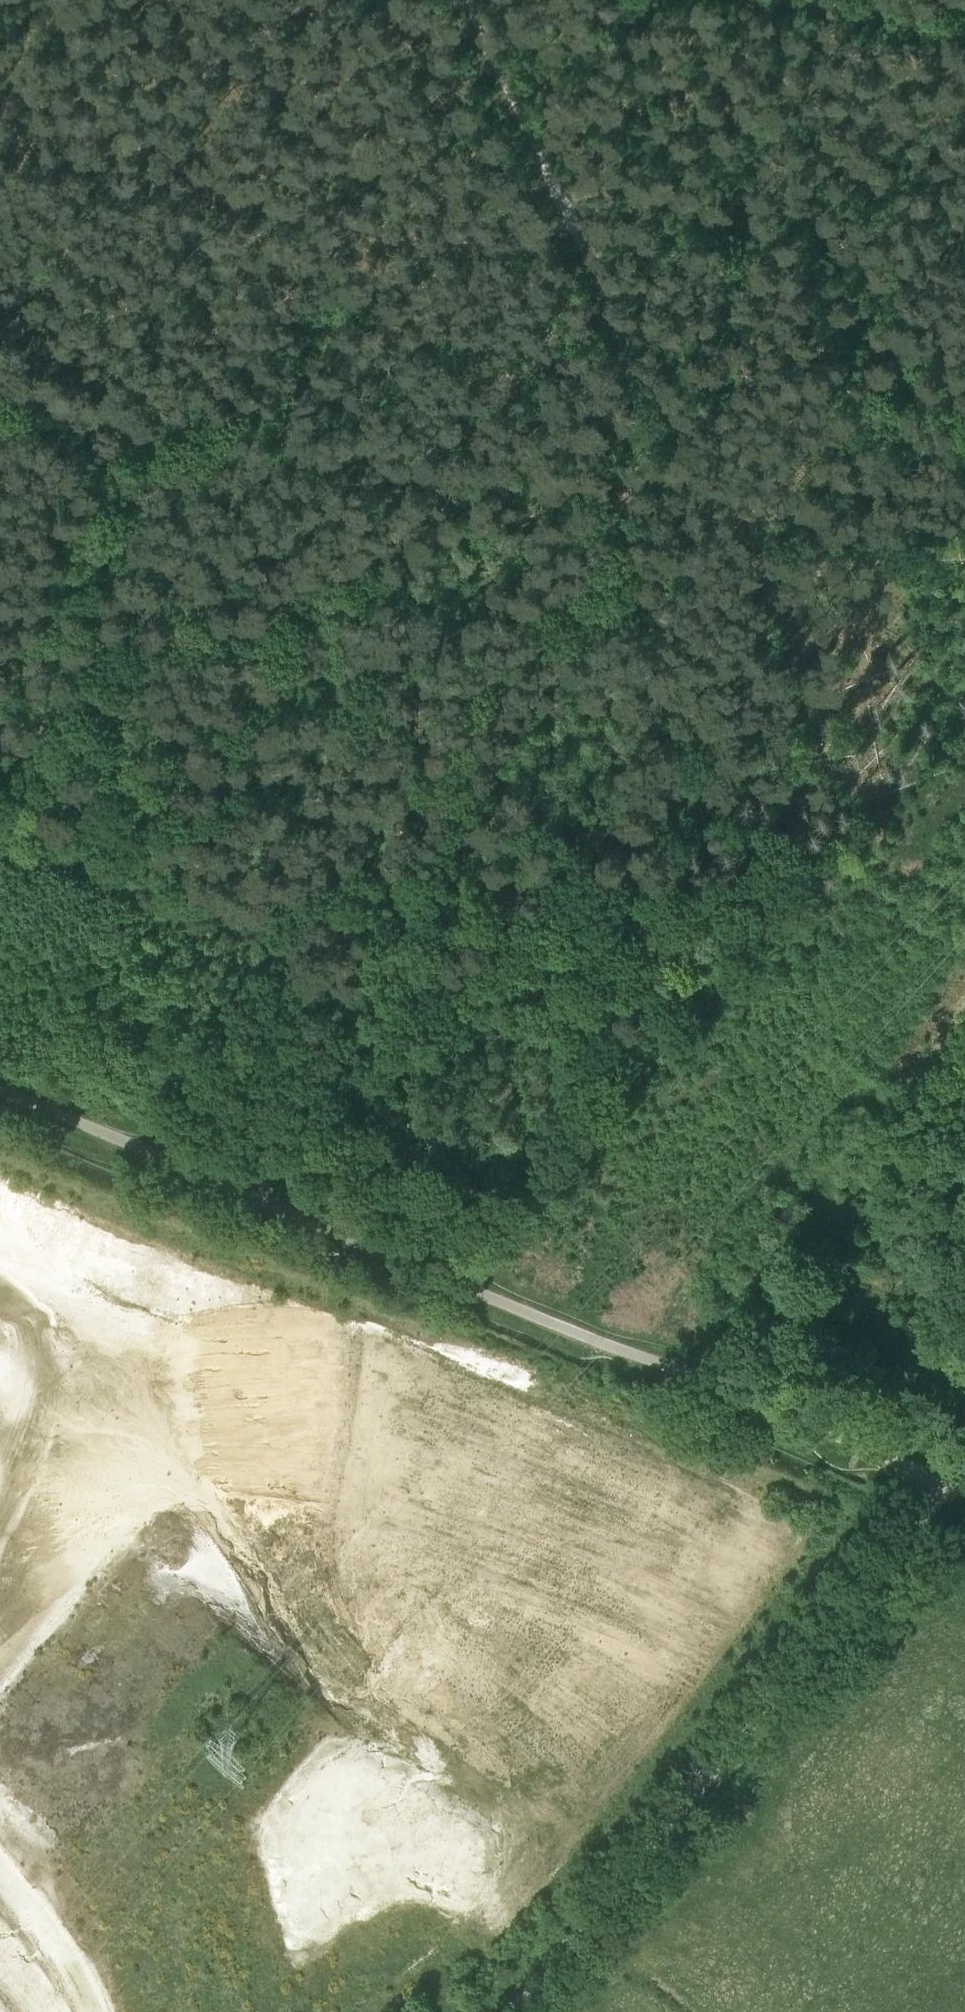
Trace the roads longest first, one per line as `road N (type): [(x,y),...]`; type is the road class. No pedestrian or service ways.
road 1 (track): [(340,1237),(346,1090),(394,874),(483,711),(530,646),(641,434),(640,399),(614,312),(454,0)]
road 2 (unclassified): [(505,2011),(944,1481)]
road 3 (track): [(873,1454),(340,1237)]
road 4 (track): [(340,1237),(0,1089)]

